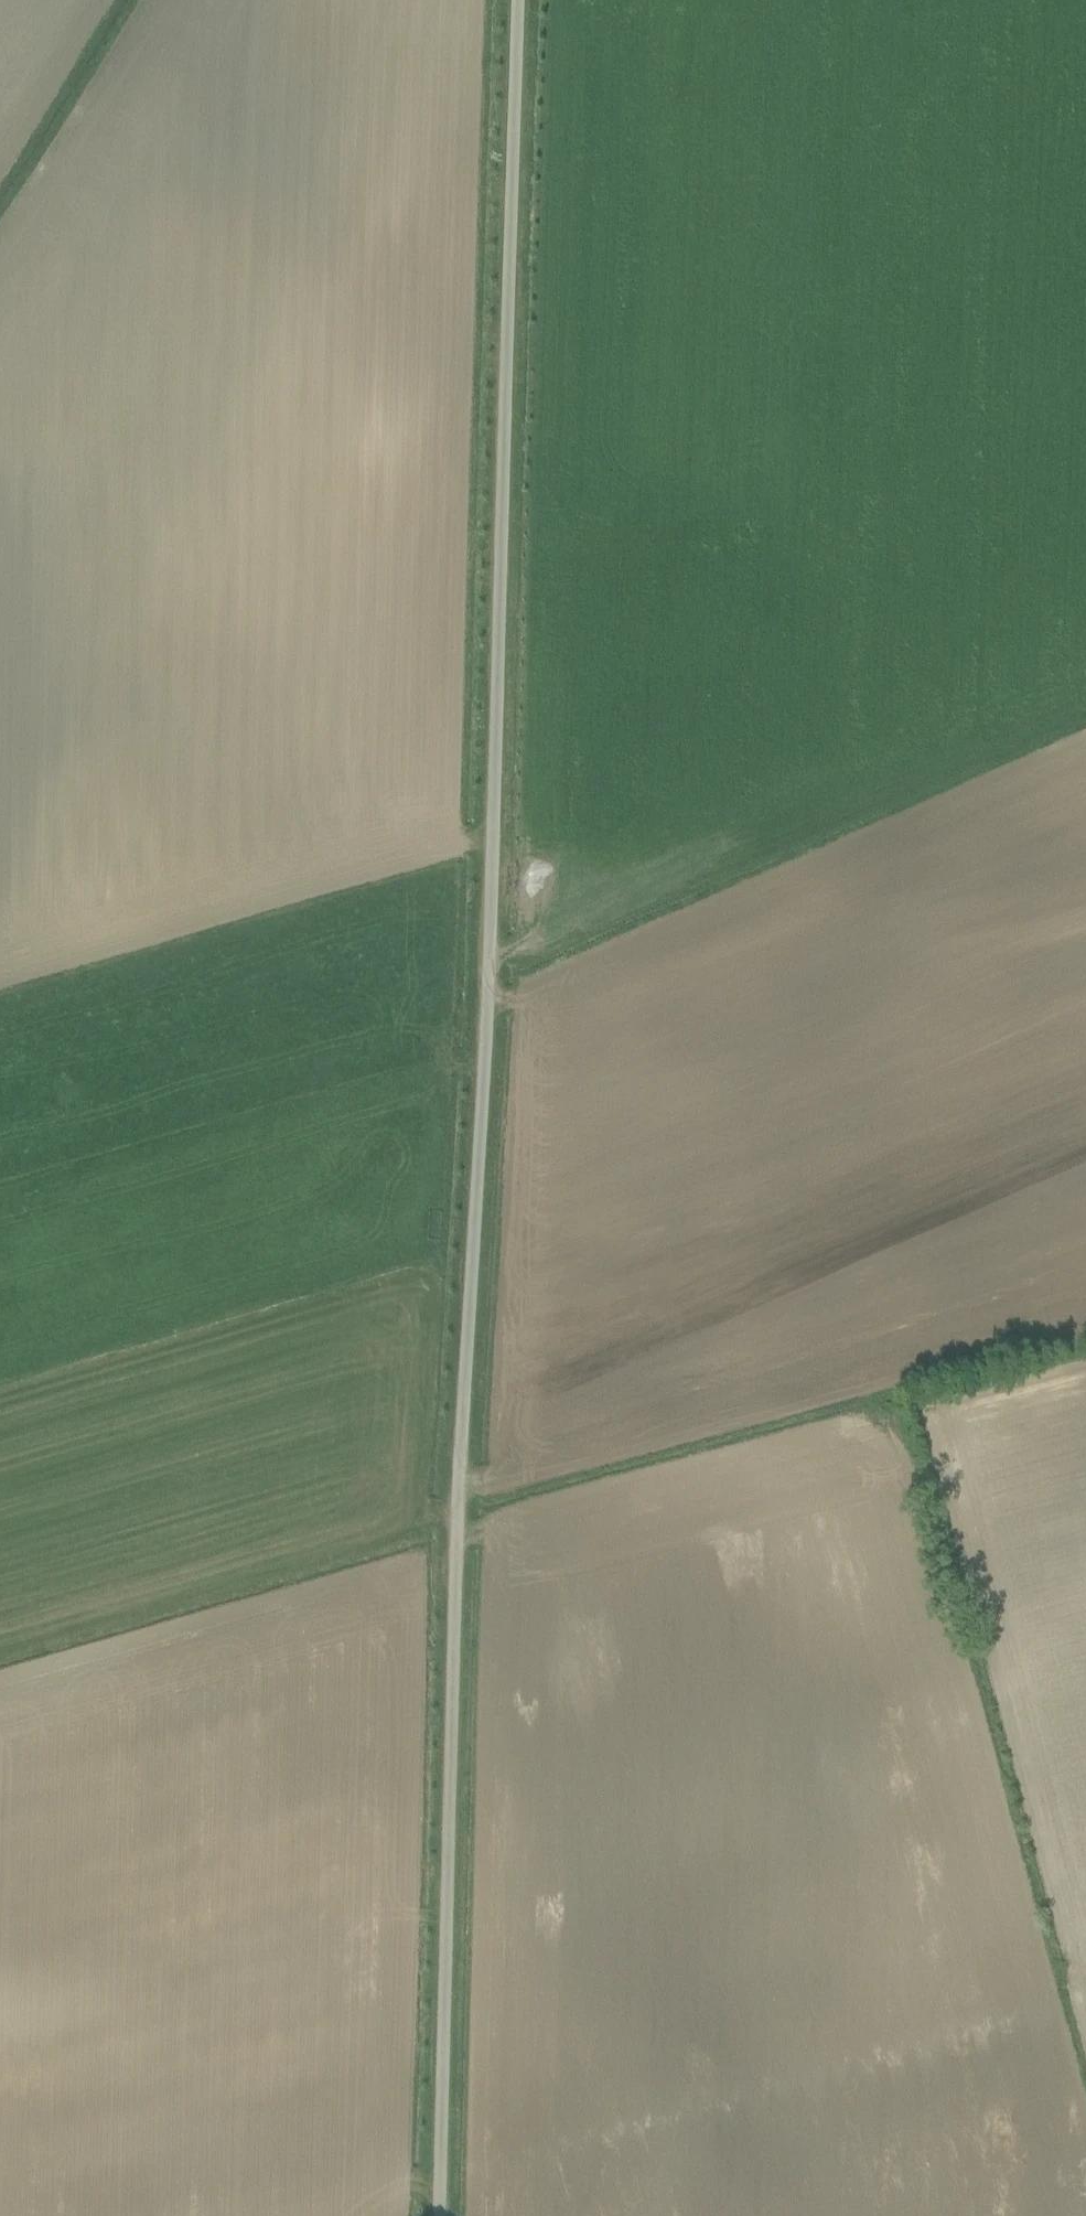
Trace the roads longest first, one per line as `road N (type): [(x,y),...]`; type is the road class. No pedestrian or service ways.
road 1 (unclassified): [(517,0),(441,2215)]

